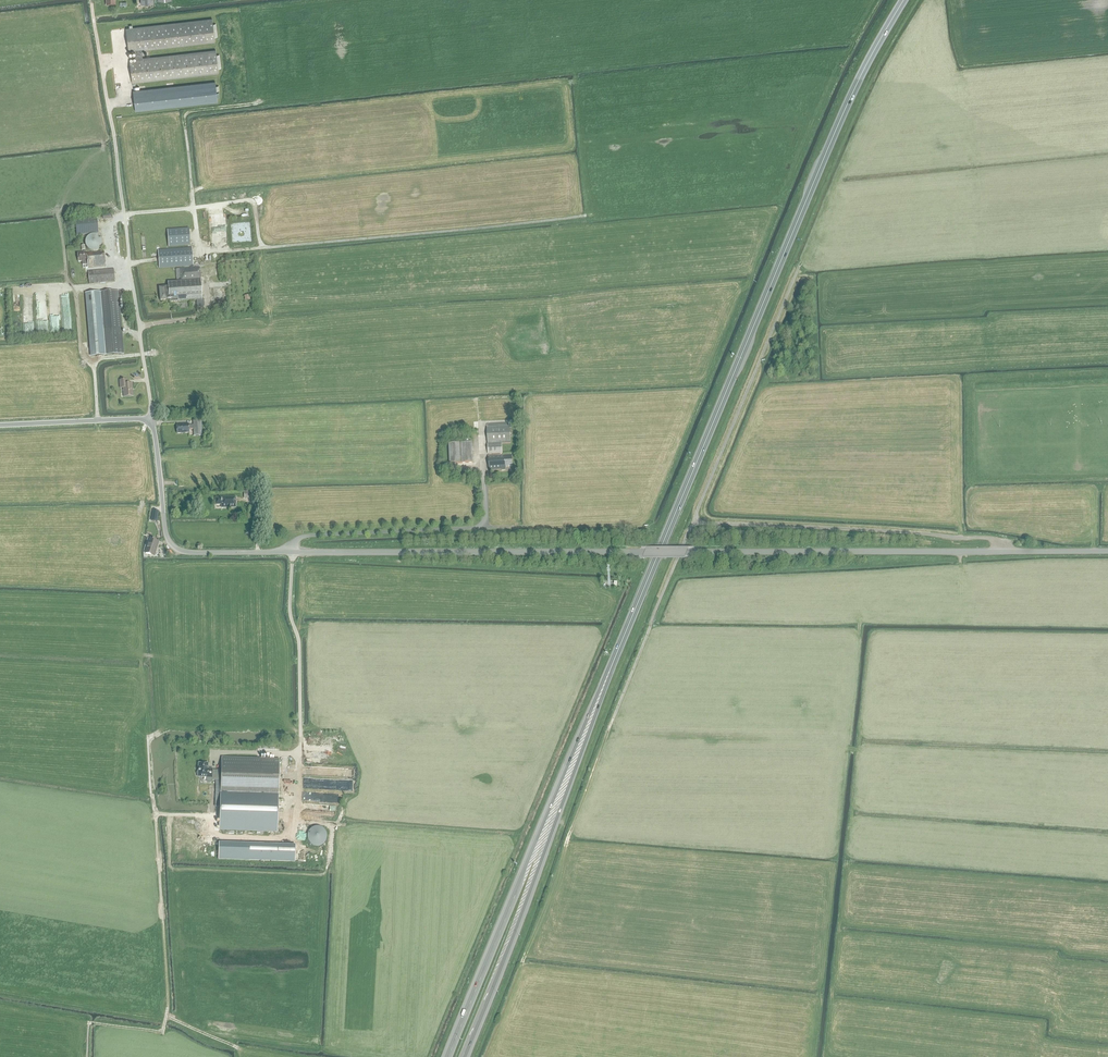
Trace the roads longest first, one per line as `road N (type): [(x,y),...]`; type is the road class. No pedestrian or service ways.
road 1 (unclassified): [(1107,551),(187,552),(166,533),(152,418)]
road 2 (trunk): [(610,670),(822,162),(903,0)]
road 3 (unclassified): [(152,418),(92,0)]
road 4 (trunk): [(610,670),(447,1056)]
road 5 (trunk): [(463,1056),(610,670)]
road 6 (unclassified): [(0,425),(152,418)]

